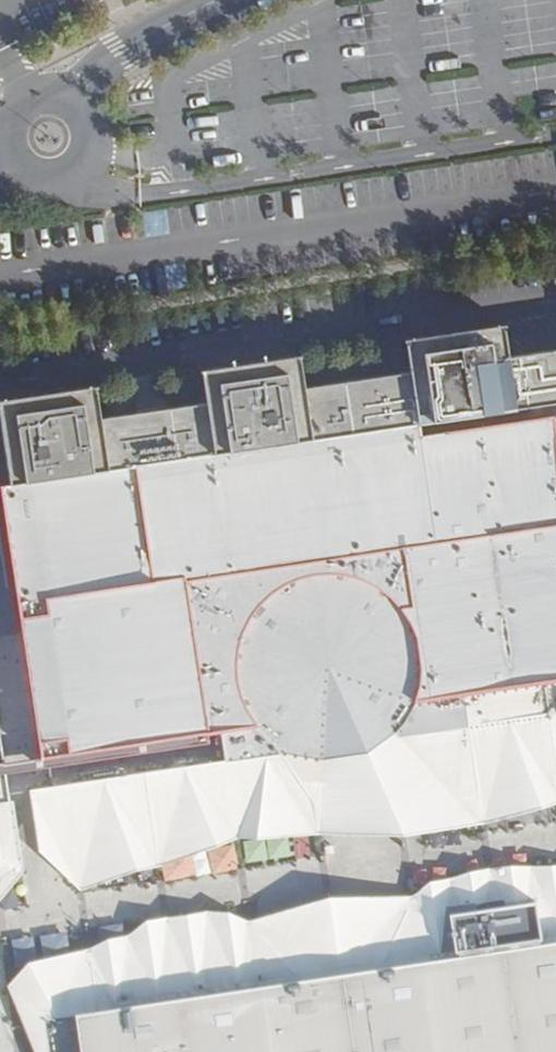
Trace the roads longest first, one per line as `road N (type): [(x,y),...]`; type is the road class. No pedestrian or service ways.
road 1 (residential): [(2,129),(4,152),(20,175),(47,184),(74,176),(96,139),(90,114),(71,95)]
road 2 (residential): [(216,0),(120,50),(71,95)]

